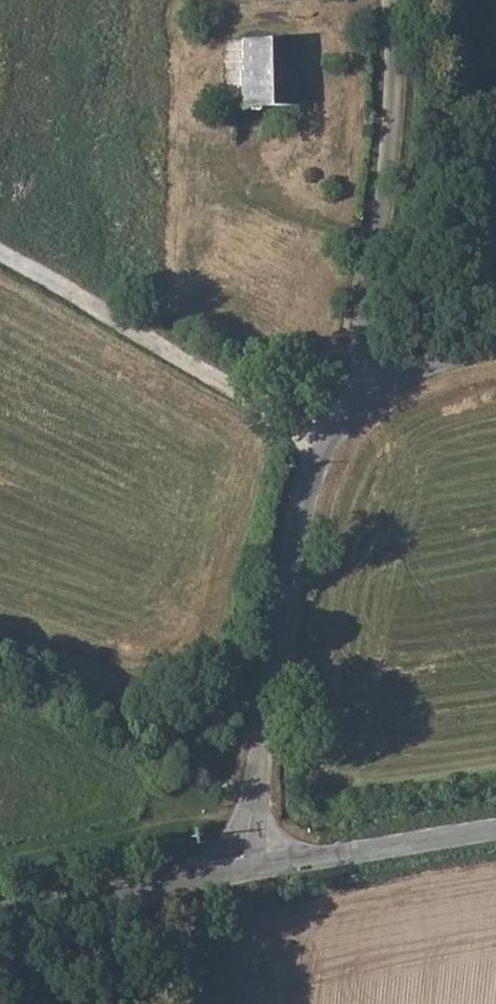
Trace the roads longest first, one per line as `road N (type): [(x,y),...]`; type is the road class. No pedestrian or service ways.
road 1 (unclassified): [(367,400),(324,446),(292,545),(247,867)]
road 2 (unclassified): [(367,400),(399,130),(392,0)]
road 3 (track): [(324,446),(0,254)]
road 4 (unclassified): [(0,913),(247,867)]
road 5 (unclassified): [(247,867),(495,830)]
road 6 (unclassified): [(495,343),(404,372),(367,400)]

